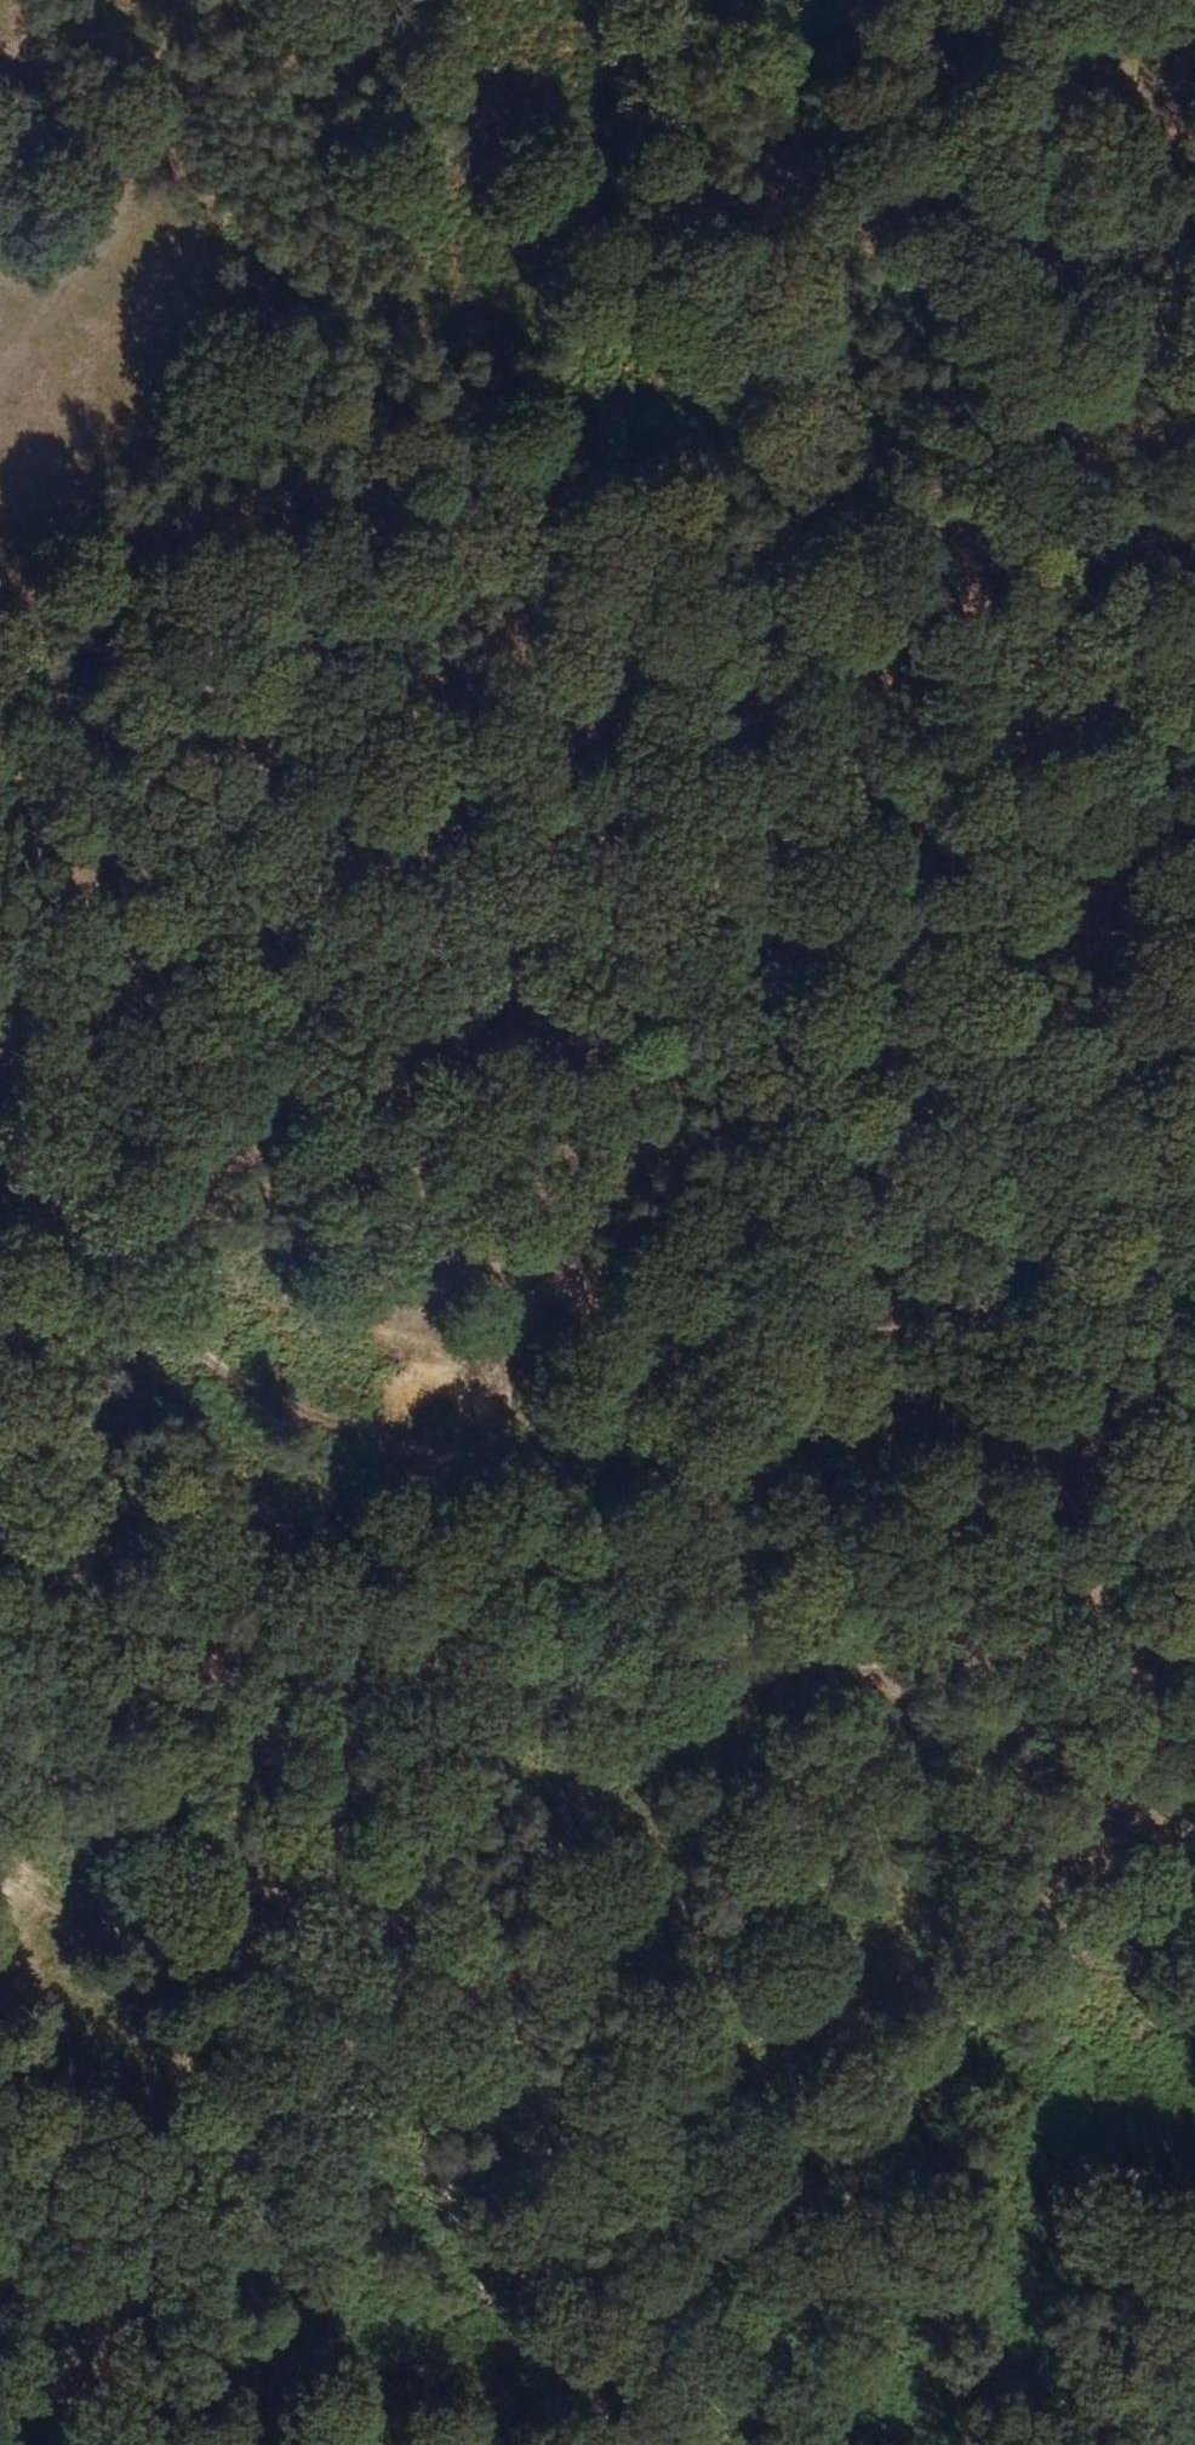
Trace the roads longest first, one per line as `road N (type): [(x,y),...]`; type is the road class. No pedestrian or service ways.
road 1 (track): [(1194,1132),(580,2302)]
road 2 (track): [(772,2444),(0,1874)]

